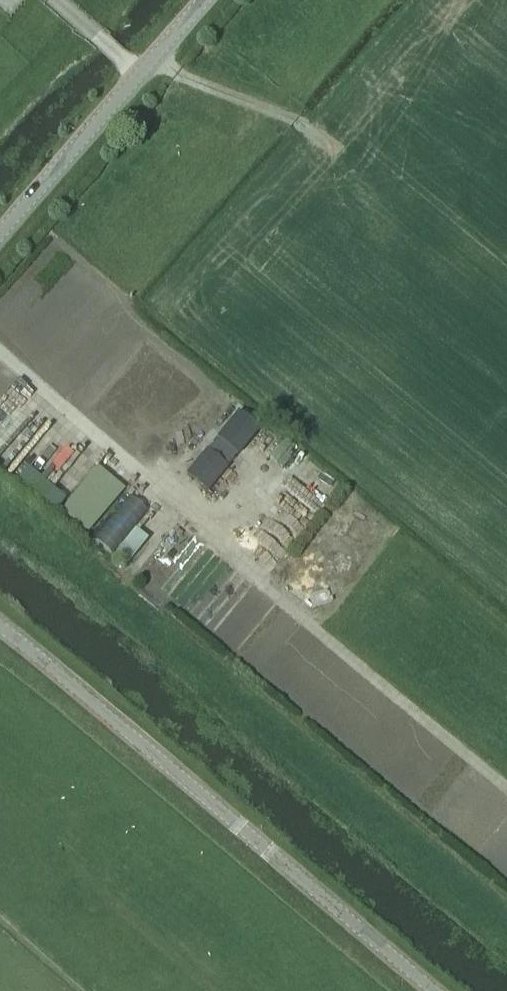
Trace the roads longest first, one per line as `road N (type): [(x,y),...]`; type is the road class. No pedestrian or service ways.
road 1 (tertiary): [(438,990),(0,629)]
road 2 (tertiary): [(0,230),(200,0)]
road 3 (track): [(313,628),(506,788)]
road 4 (track): [(153,54),(169,70),(297,119),(340,152)]

